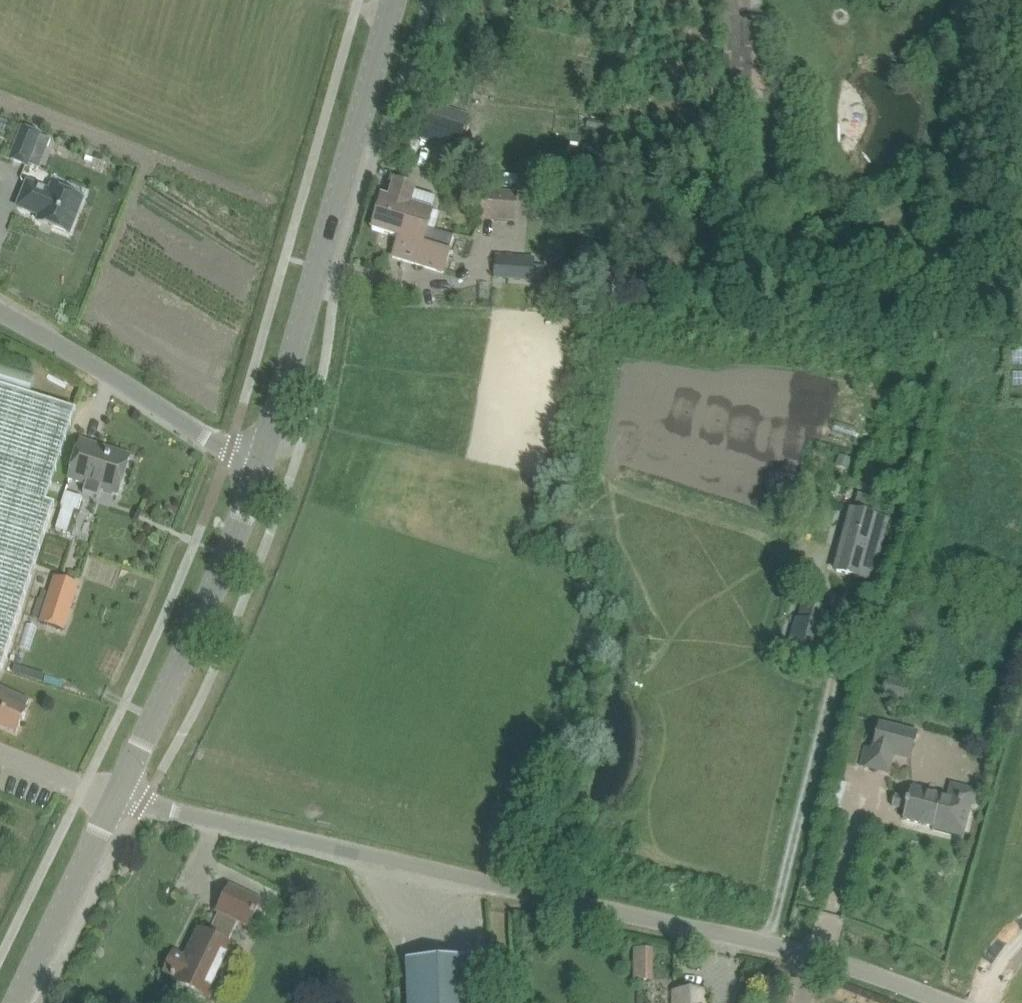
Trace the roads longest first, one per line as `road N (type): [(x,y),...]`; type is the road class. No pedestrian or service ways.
road 1 (unclassified): [(947,1002),(802,952),(121,792)]
road 2 (secondary): [(261,459),(393,0)]
road 3 (secondary): [(121,792),(182,663),(261,459)]
road 4 (unclassified): [(261,459),(201,433),(0,309)]
road 5 (secondary): [(16,1002),(121,792)]

